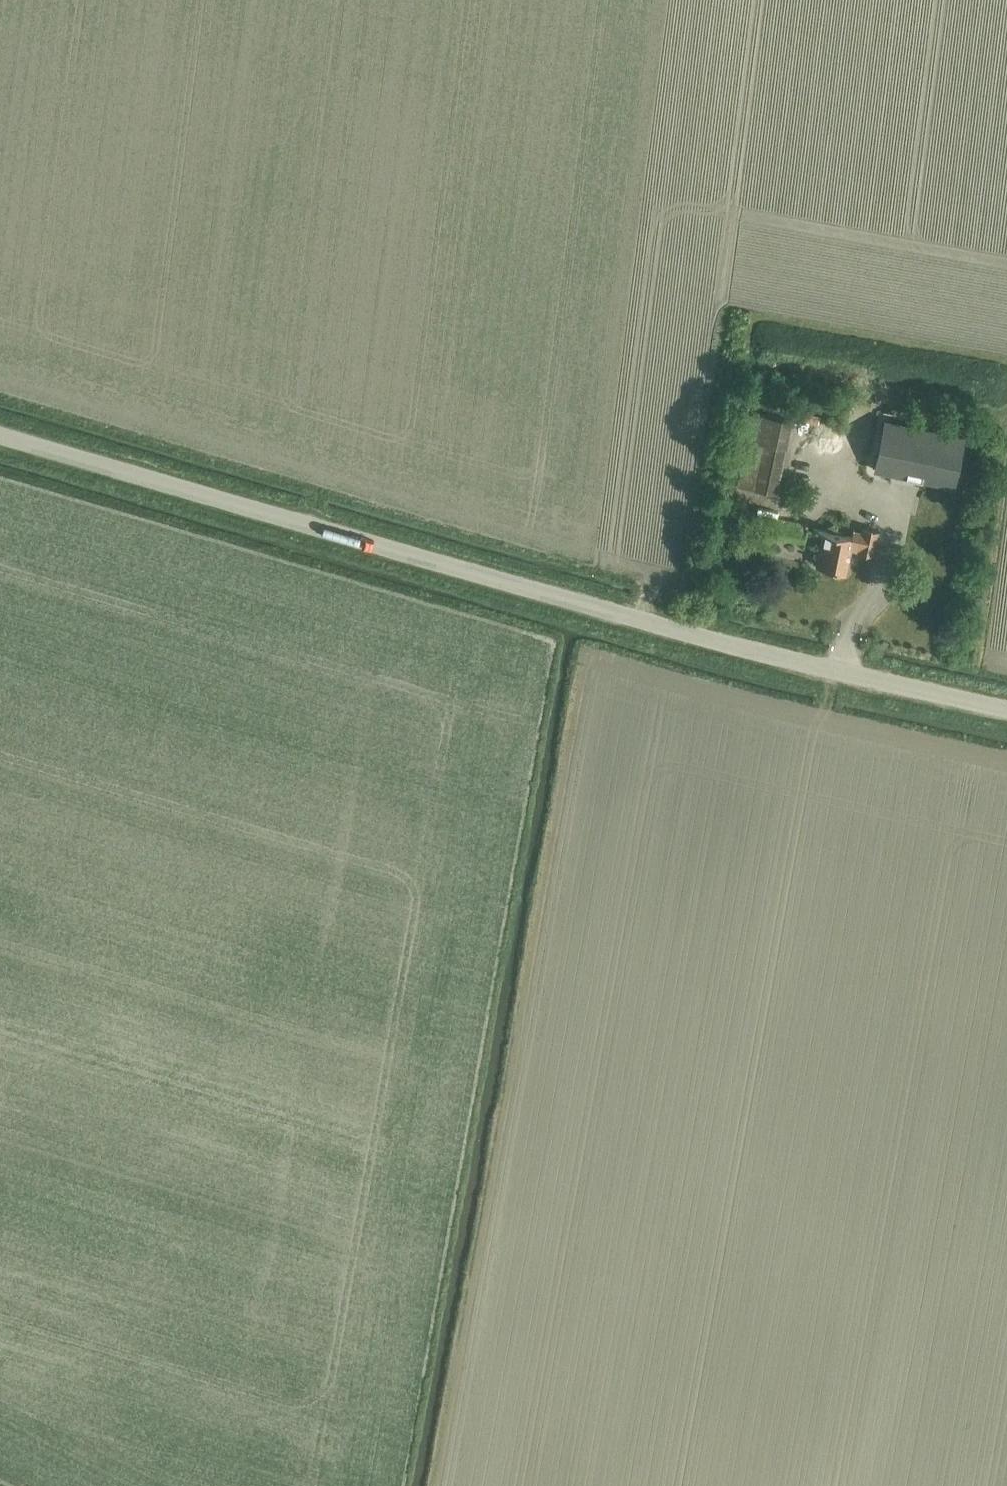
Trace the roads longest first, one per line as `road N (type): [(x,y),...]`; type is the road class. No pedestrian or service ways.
road 1 (unclassified): [(1006,716),(0,452)]

